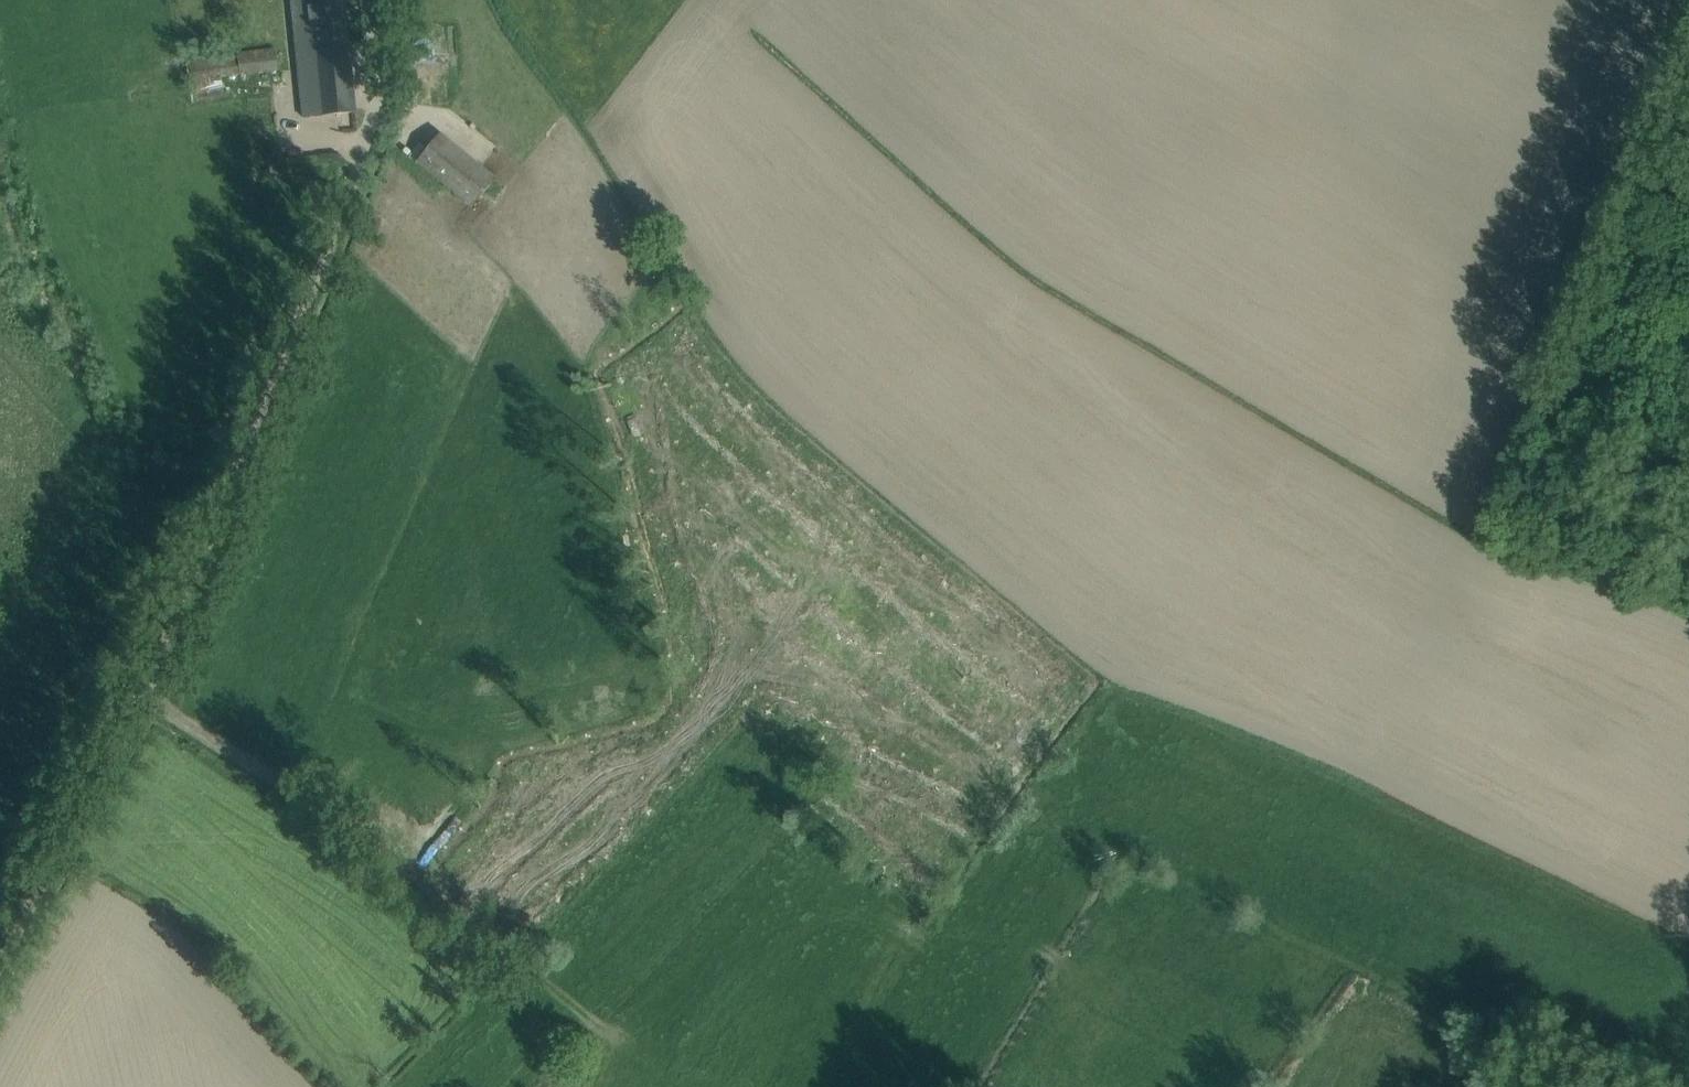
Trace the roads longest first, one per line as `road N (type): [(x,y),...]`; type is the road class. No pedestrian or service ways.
road 1 (track): [(0,967),(138,709),(362,158)]
road 2 (unclassified): [(362,158),(374,85),(370,0)]

